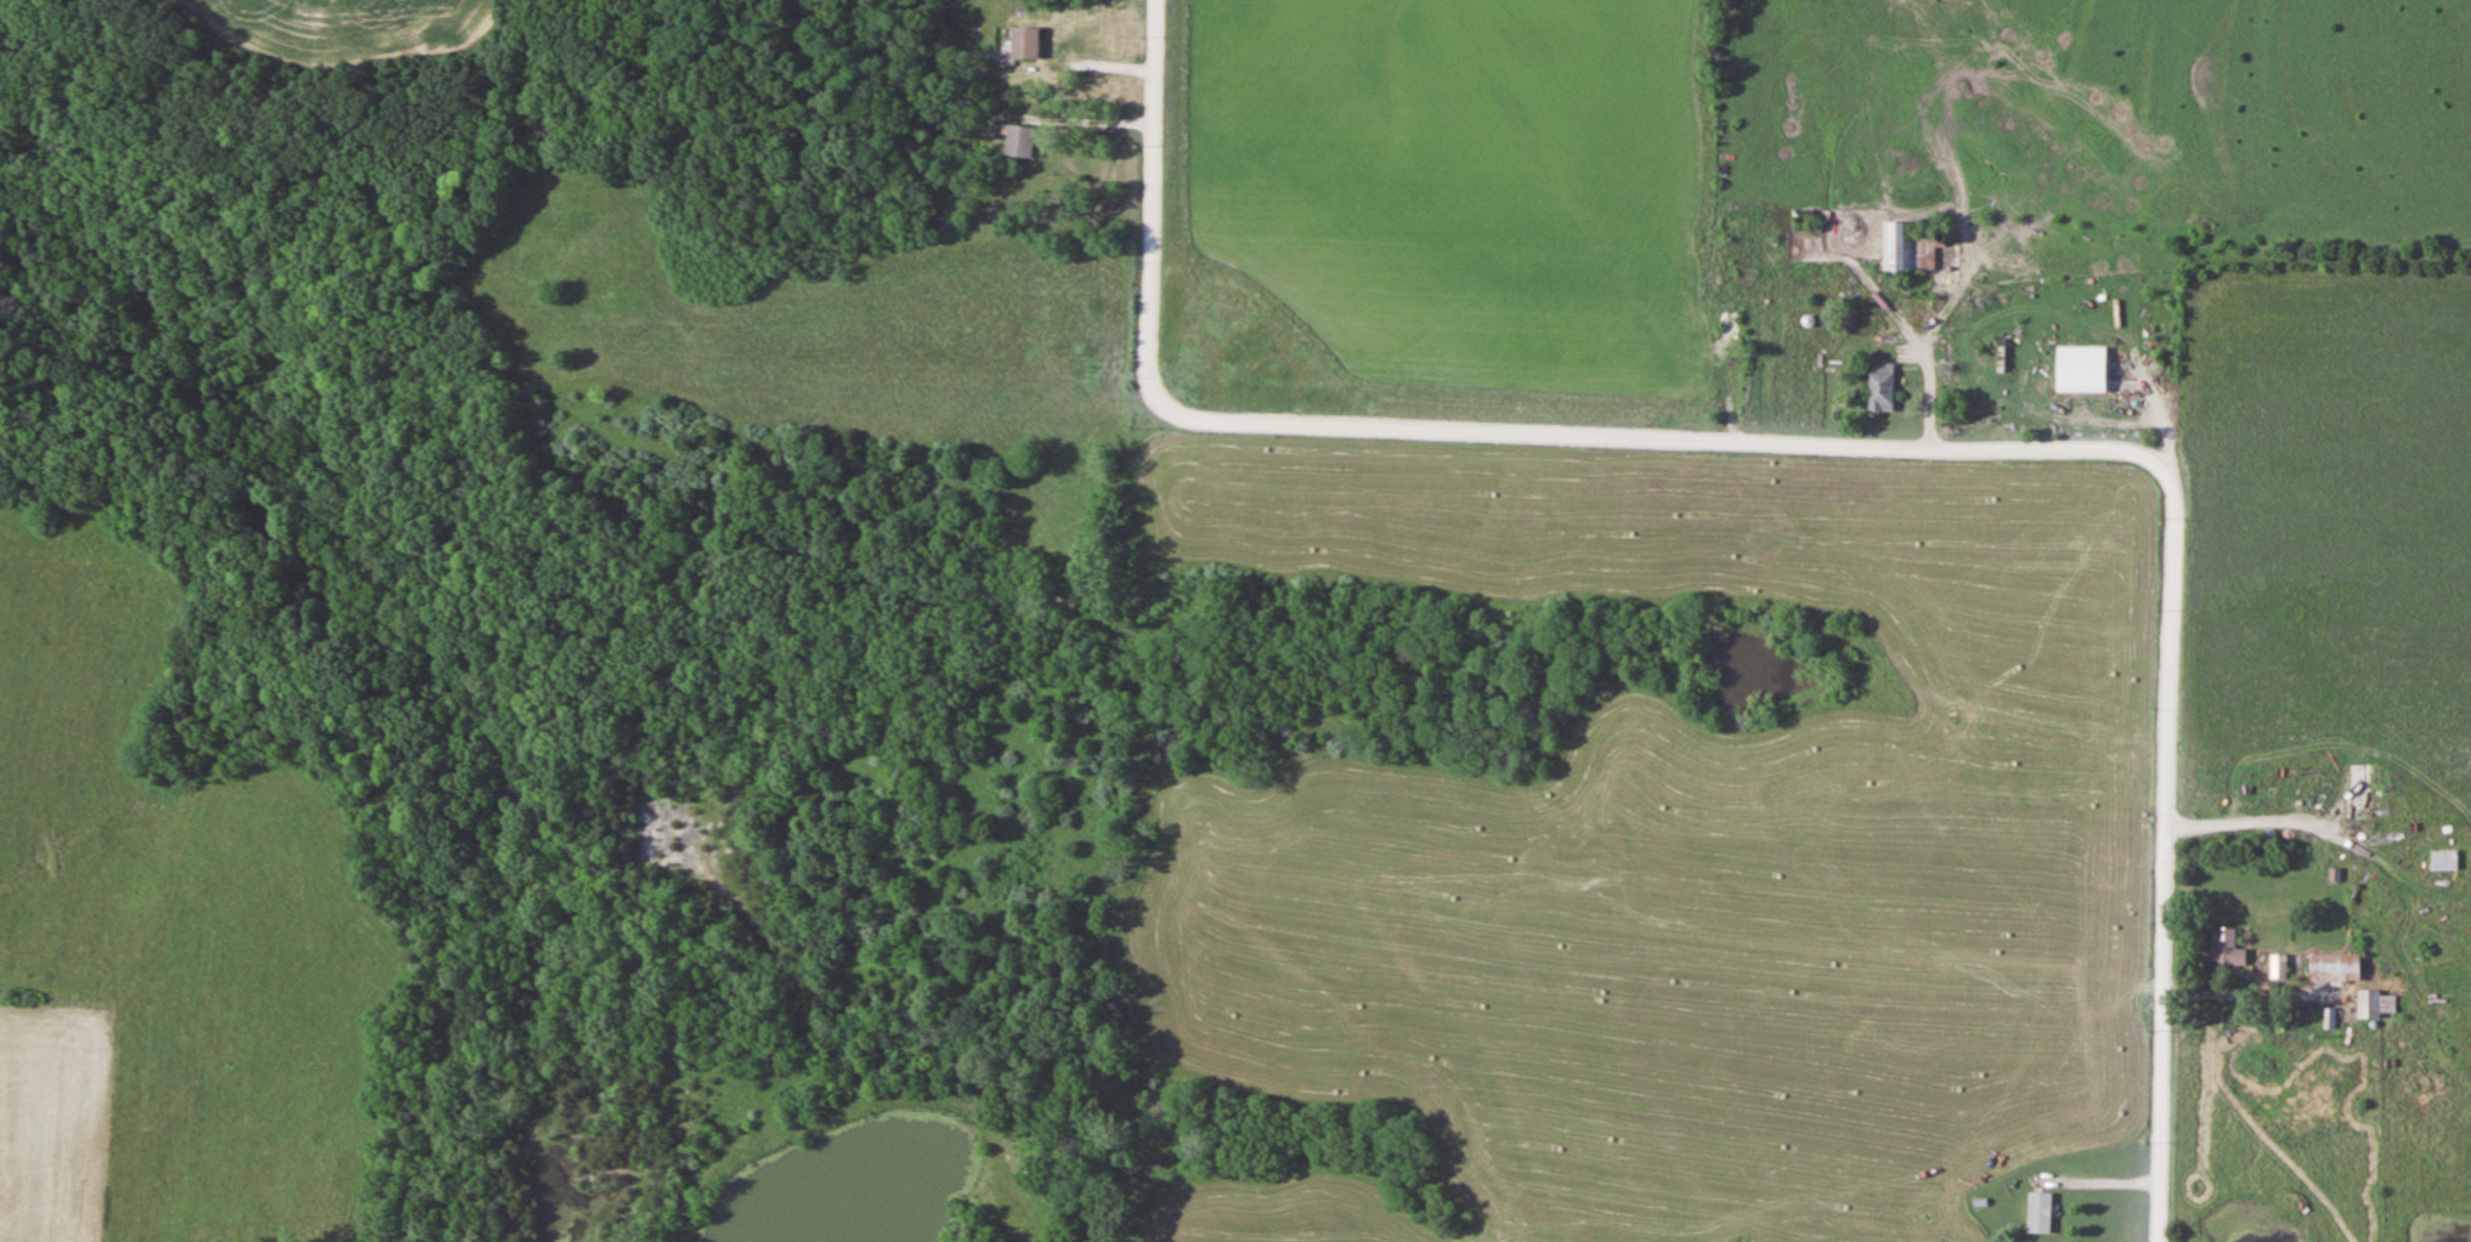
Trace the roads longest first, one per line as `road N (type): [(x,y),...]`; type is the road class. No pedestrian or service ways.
road 1 (residential): [(2158,1241),(2172,483),(2154,461),(2122,449),(1181,424),(1150,391),(1146,333),(1151,0)]

